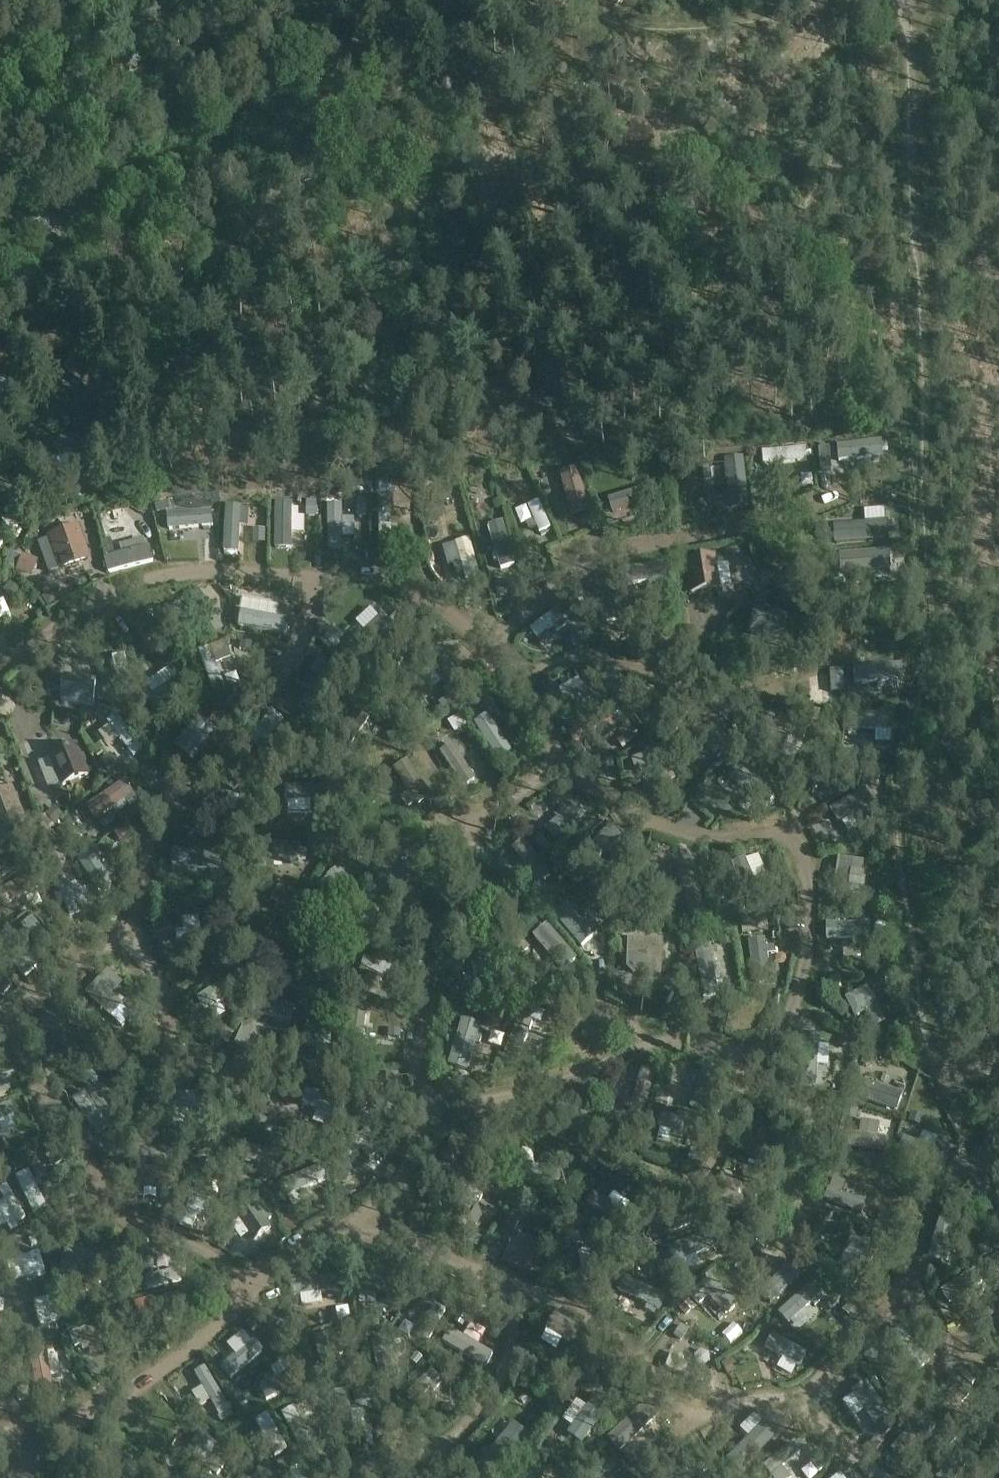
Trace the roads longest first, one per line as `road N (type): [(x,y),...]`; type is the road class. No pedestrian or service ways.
road 1 (track): [(904,0),(930,614),(902,841),(929,1032),(953,1093)]
road 2 (track): [(822,0),(770,19),(680,25),(604,20),(547,0)]
road 3 (track): [(208,0),(183,15),(117,25),(0,18)]
road 4 (track): [(998,1215),(953,1093)]

